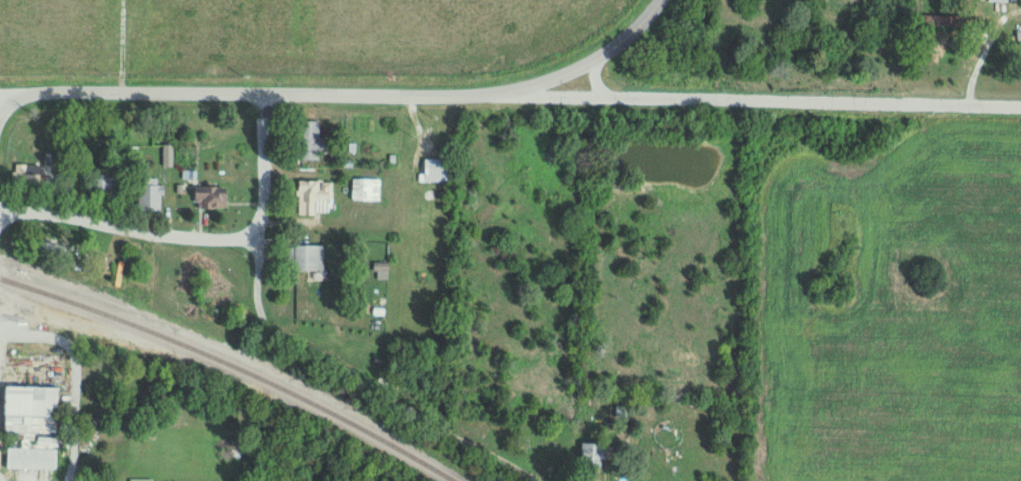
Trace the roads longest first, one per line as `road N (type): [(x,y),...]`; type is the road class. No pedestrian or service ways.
road 1 (residential): [(260,92),(255,305),(262,325),(532,480)]
road 2 (residential): [(487,97),(1020,106)]
road 3 (tertiary): [(16,94),(487,97)]
road 4 (residential): [(0,211),(133,233),(255,241)]
road 5 (tertiary): [(657,0),(599,57),(487,97)]

